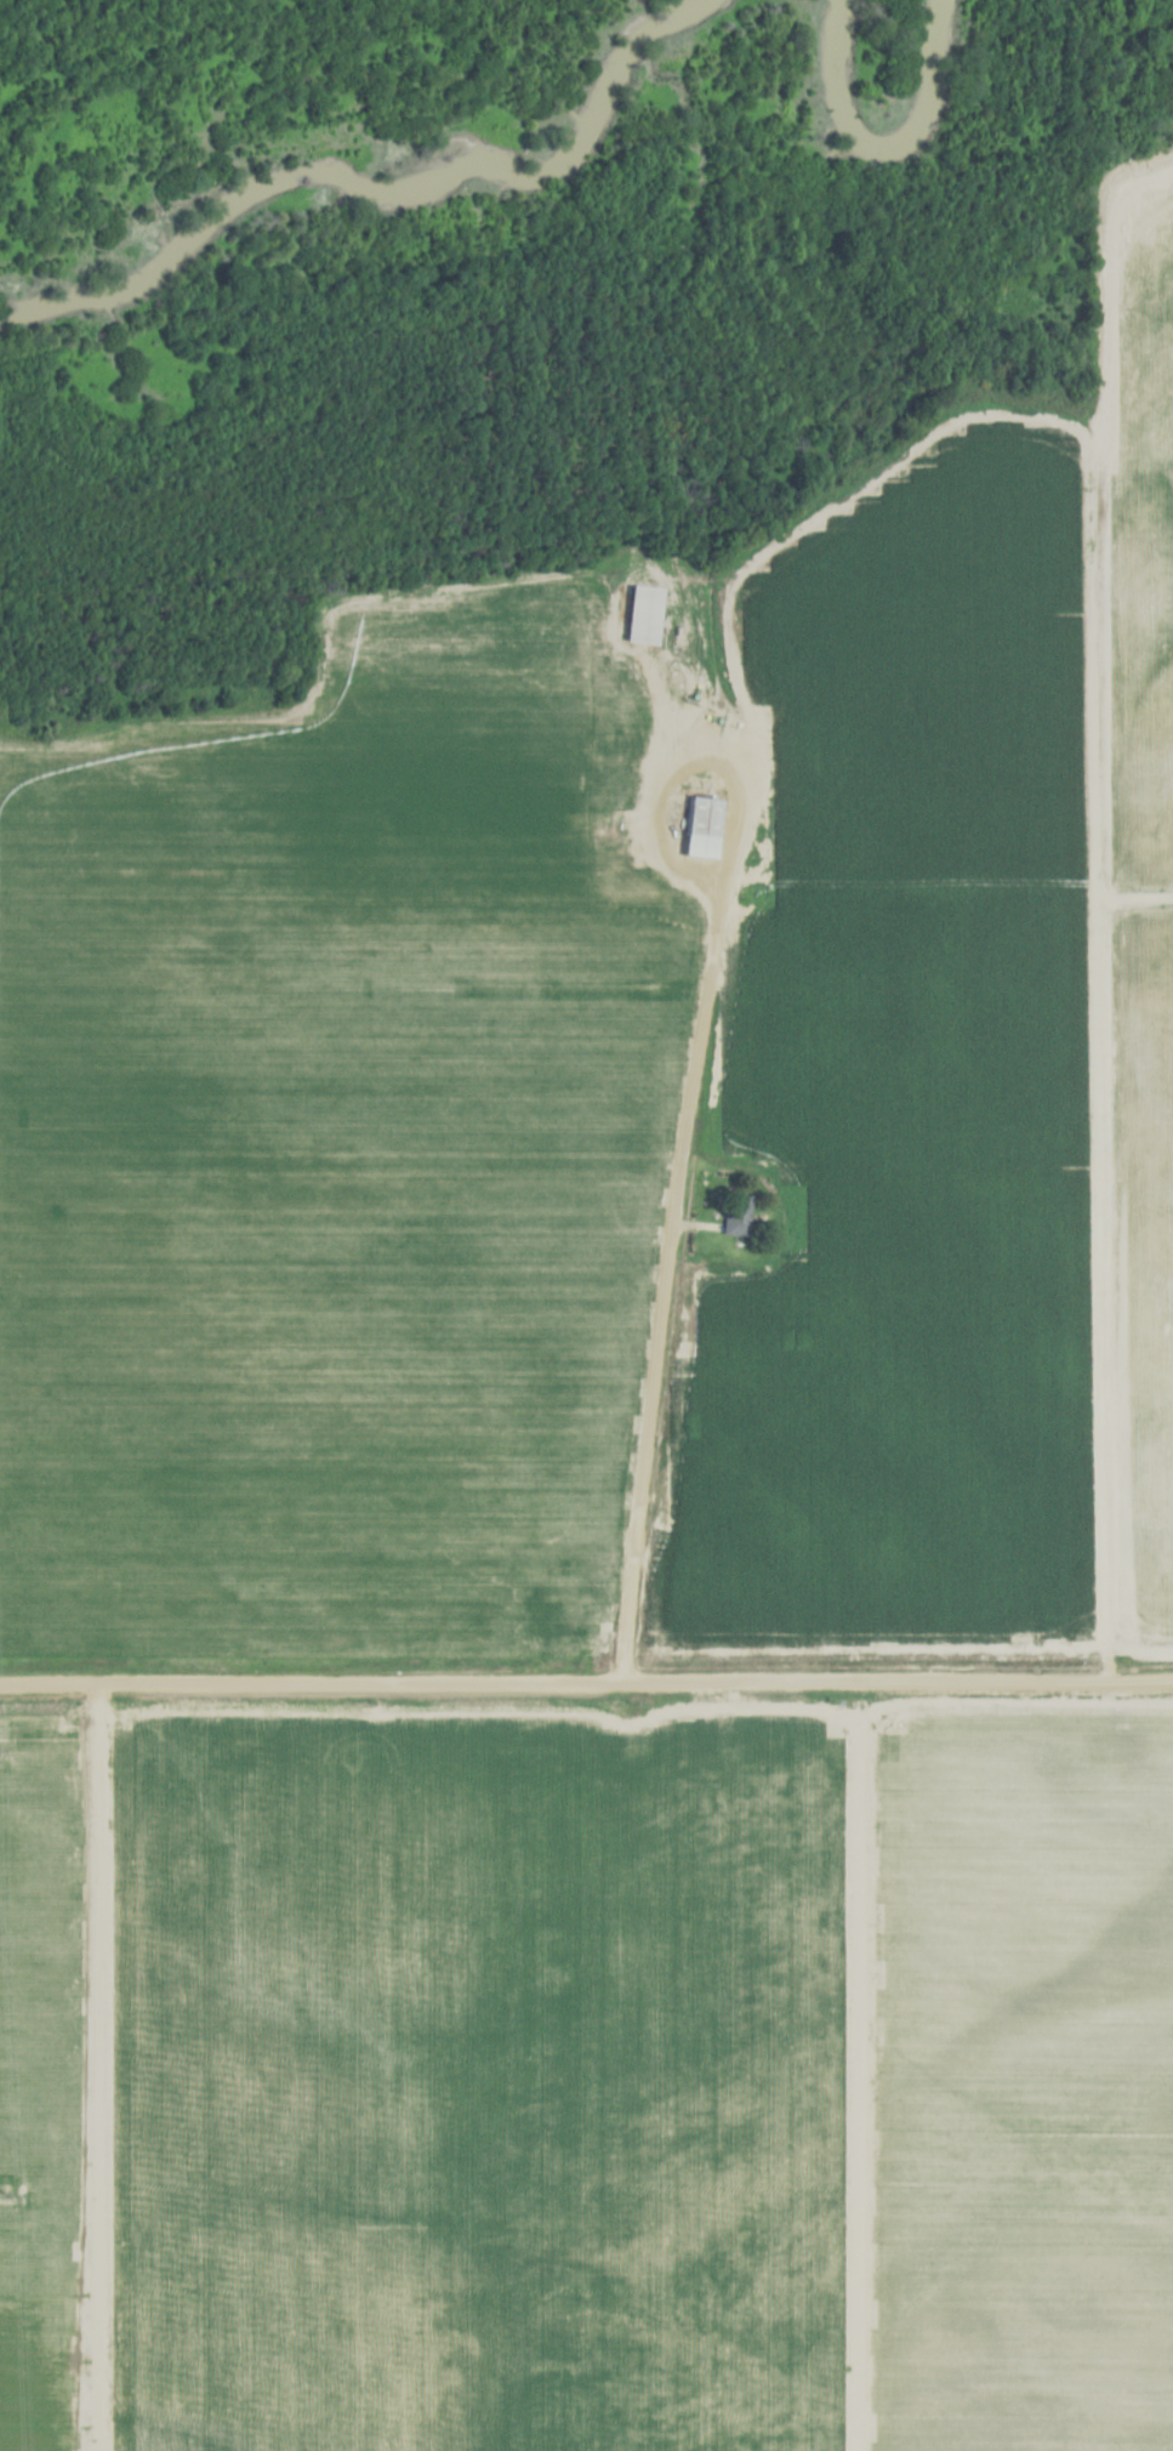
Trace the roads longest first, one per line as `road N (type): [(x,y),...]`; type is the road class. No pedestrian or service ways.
road 1 (residential): [(1172,1681),(0,1682)]
road 2 (track): [(623,1683),(648,1392),(735,794)]

